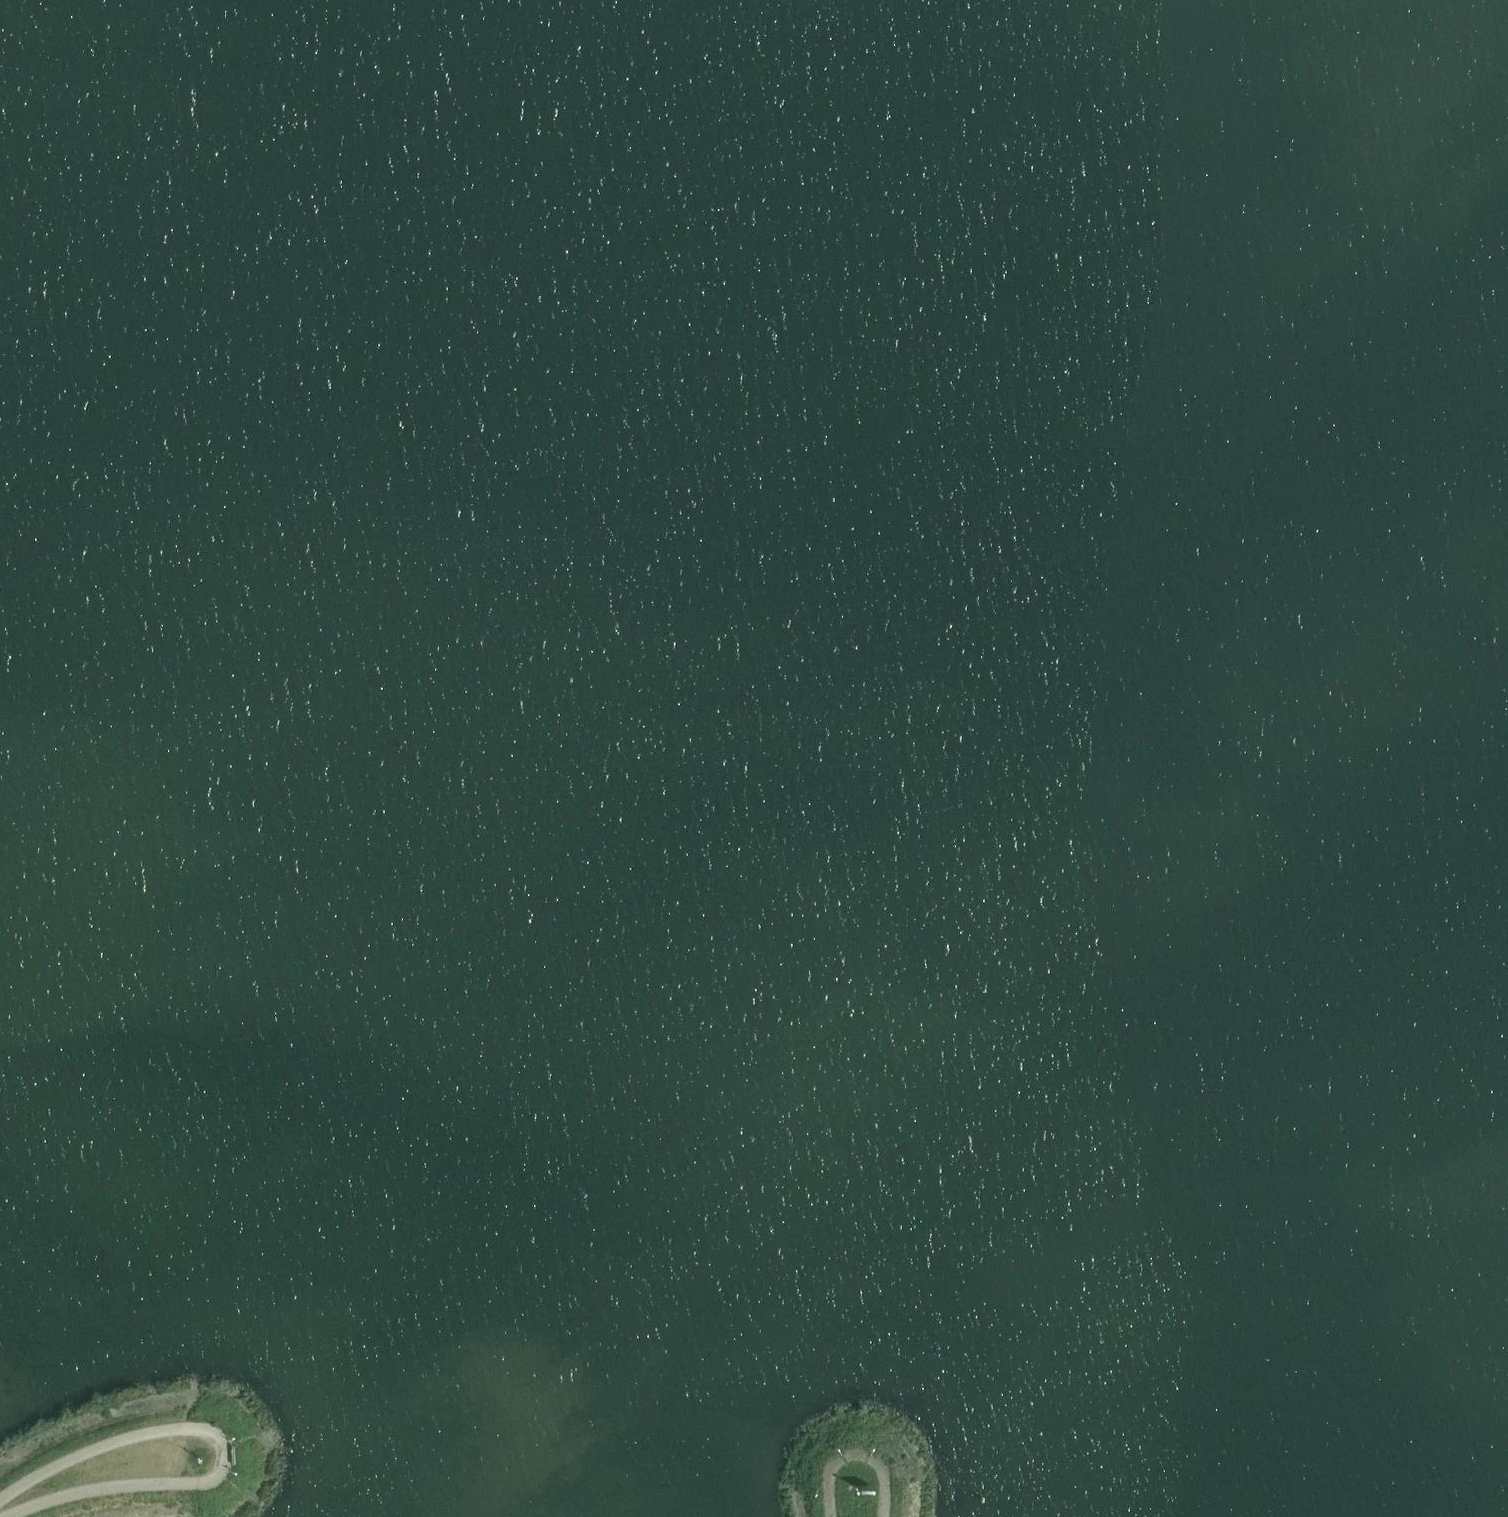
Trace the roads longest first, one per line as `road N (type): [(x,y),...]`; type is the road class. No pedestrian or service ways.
road 1 (unclassified): [(0,1501),(60,1465),(127,1440),(211,1428),(229,1445),(230,1471),(212,1485),(119,1487),(13,1516)]

